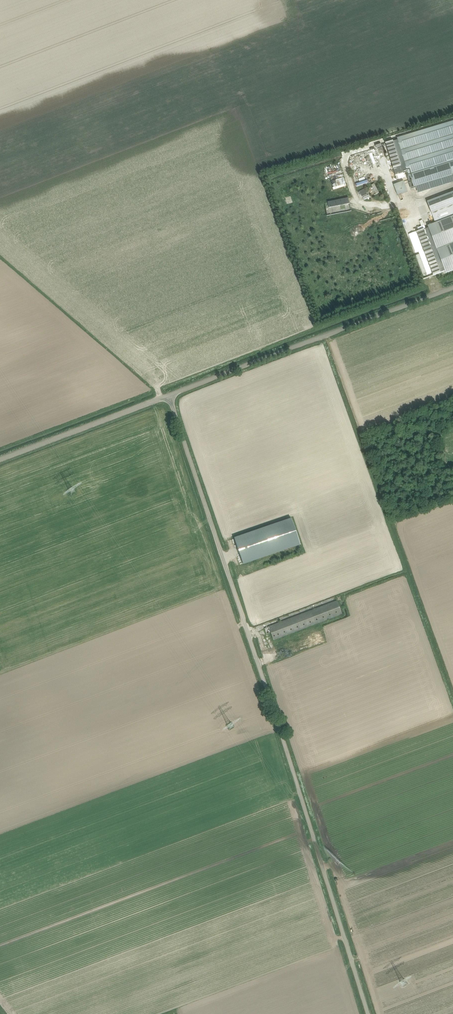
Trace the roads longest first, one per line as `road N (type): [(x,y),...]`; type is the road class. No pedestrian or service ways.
road 1 (unclassified): [(368,1013),(169,395)]
road 2 (unclassified): [(169,395),(452,288)]
road 3 (unclassified): [(0,459),(169,395)]

